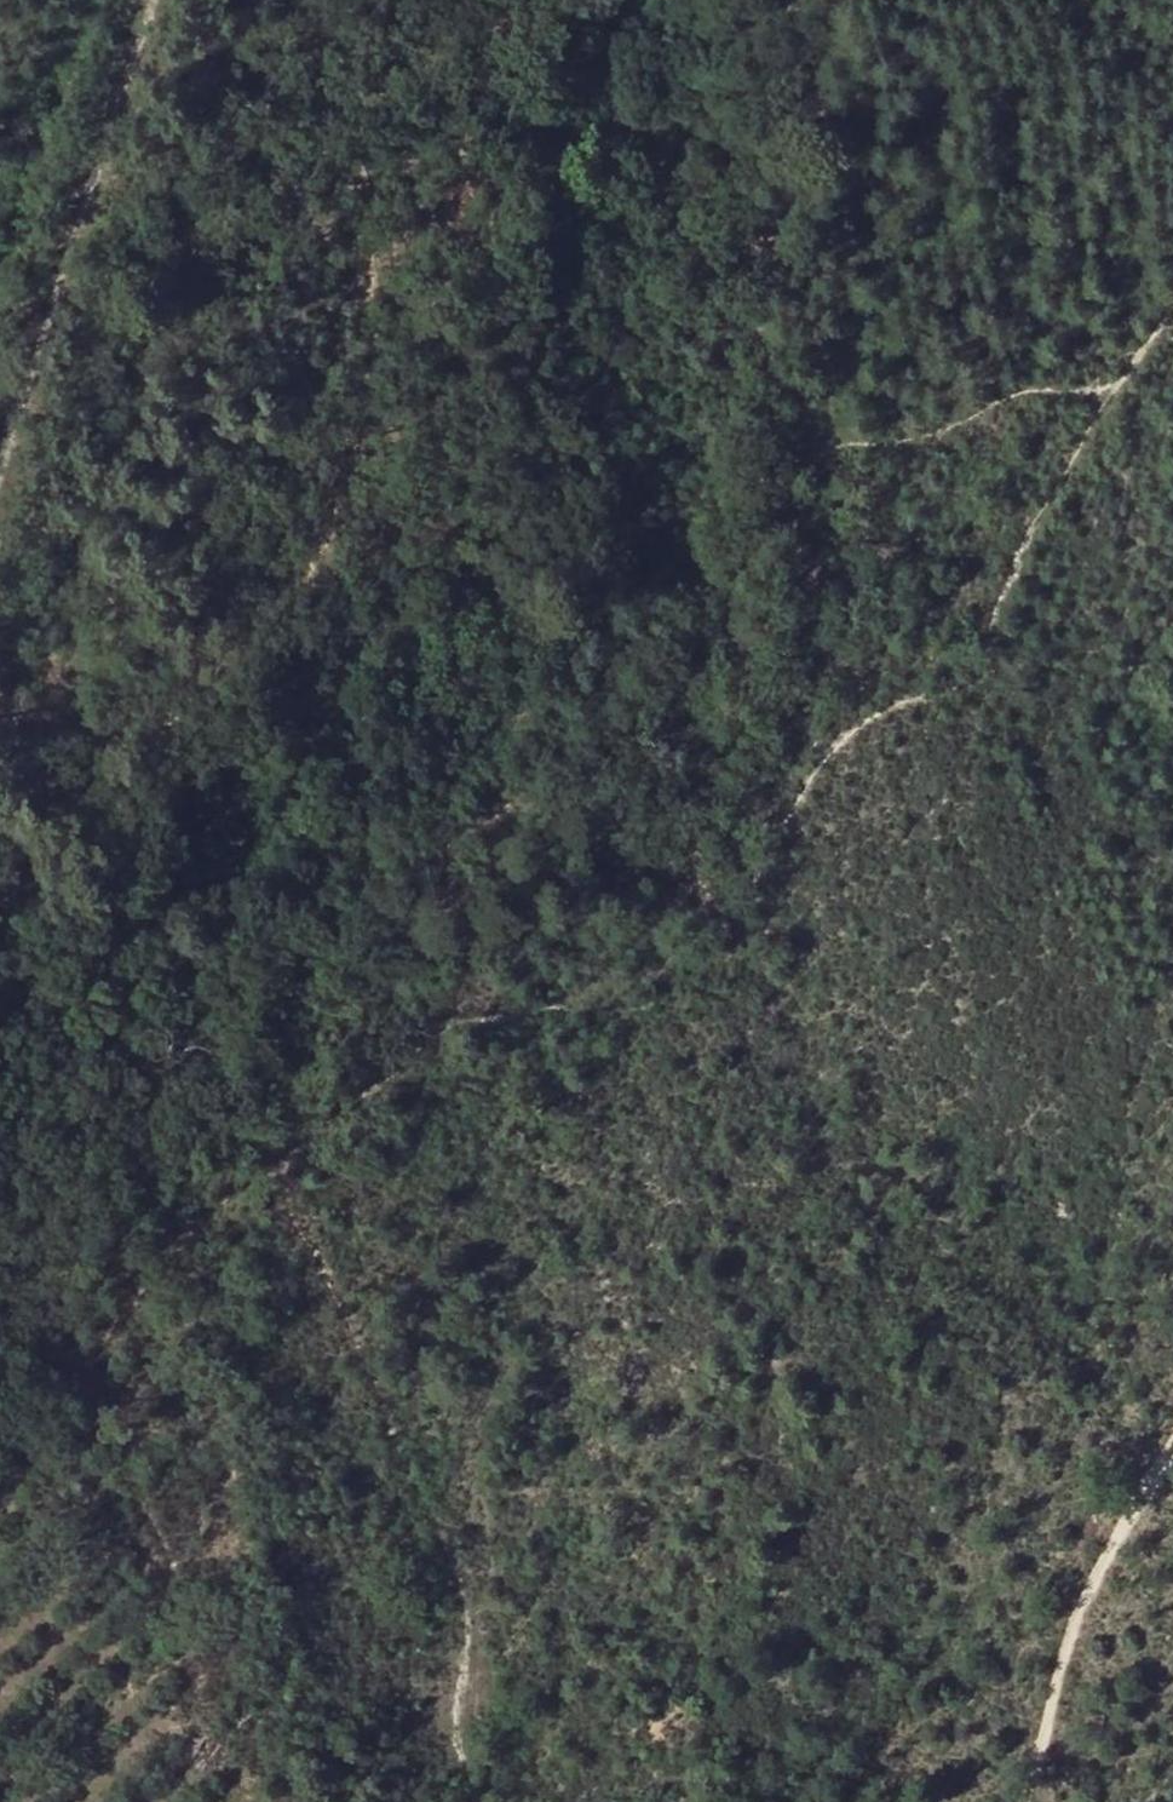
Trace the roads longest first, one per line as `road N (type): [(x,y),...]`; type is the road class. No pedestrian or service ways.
road 1 (track): [(0,485),(155,0)]
road 2 (track): [(1172,1455),(1125,1531),(1065,1658),(1025,1801)]

